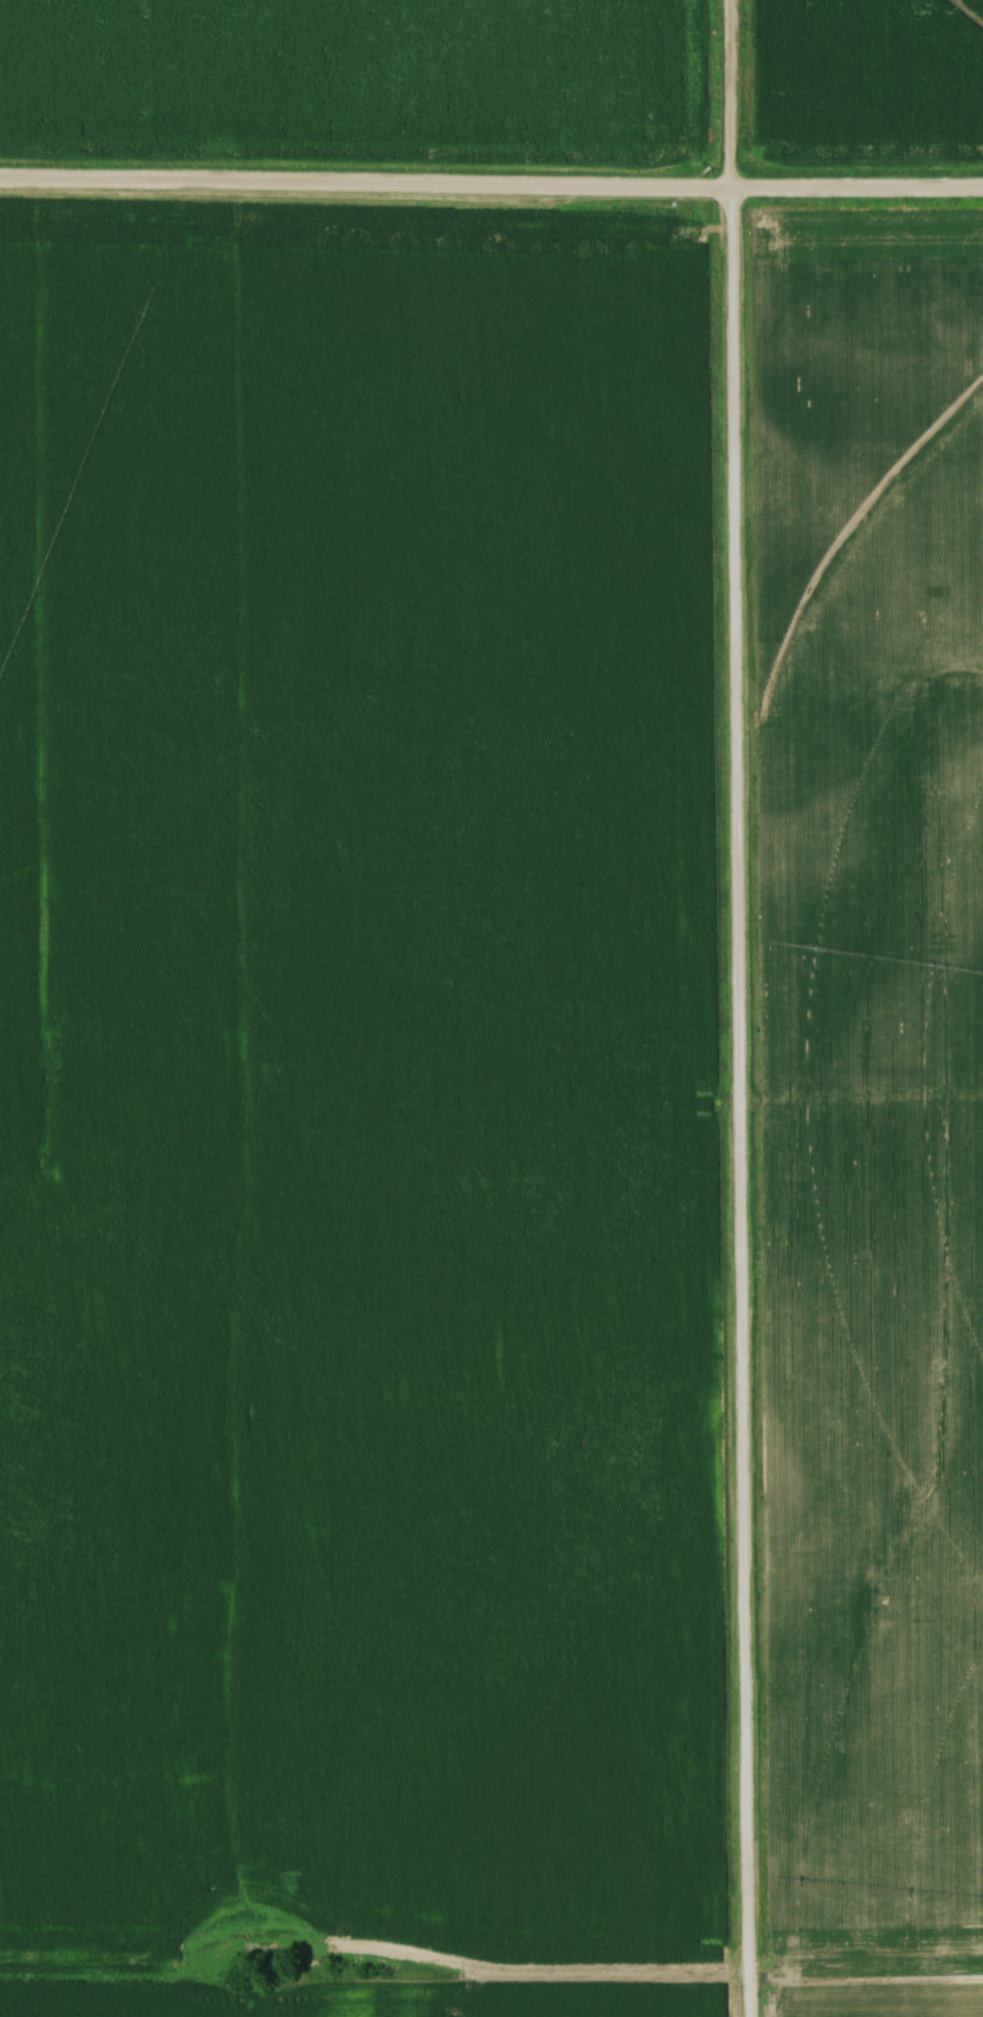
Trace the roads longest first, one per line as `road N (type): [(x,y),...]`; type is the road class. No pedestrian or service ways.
road 1 (residential): [(742,2016),(726,0)]
road 2 (residential): [(982,191),(0,179)]

